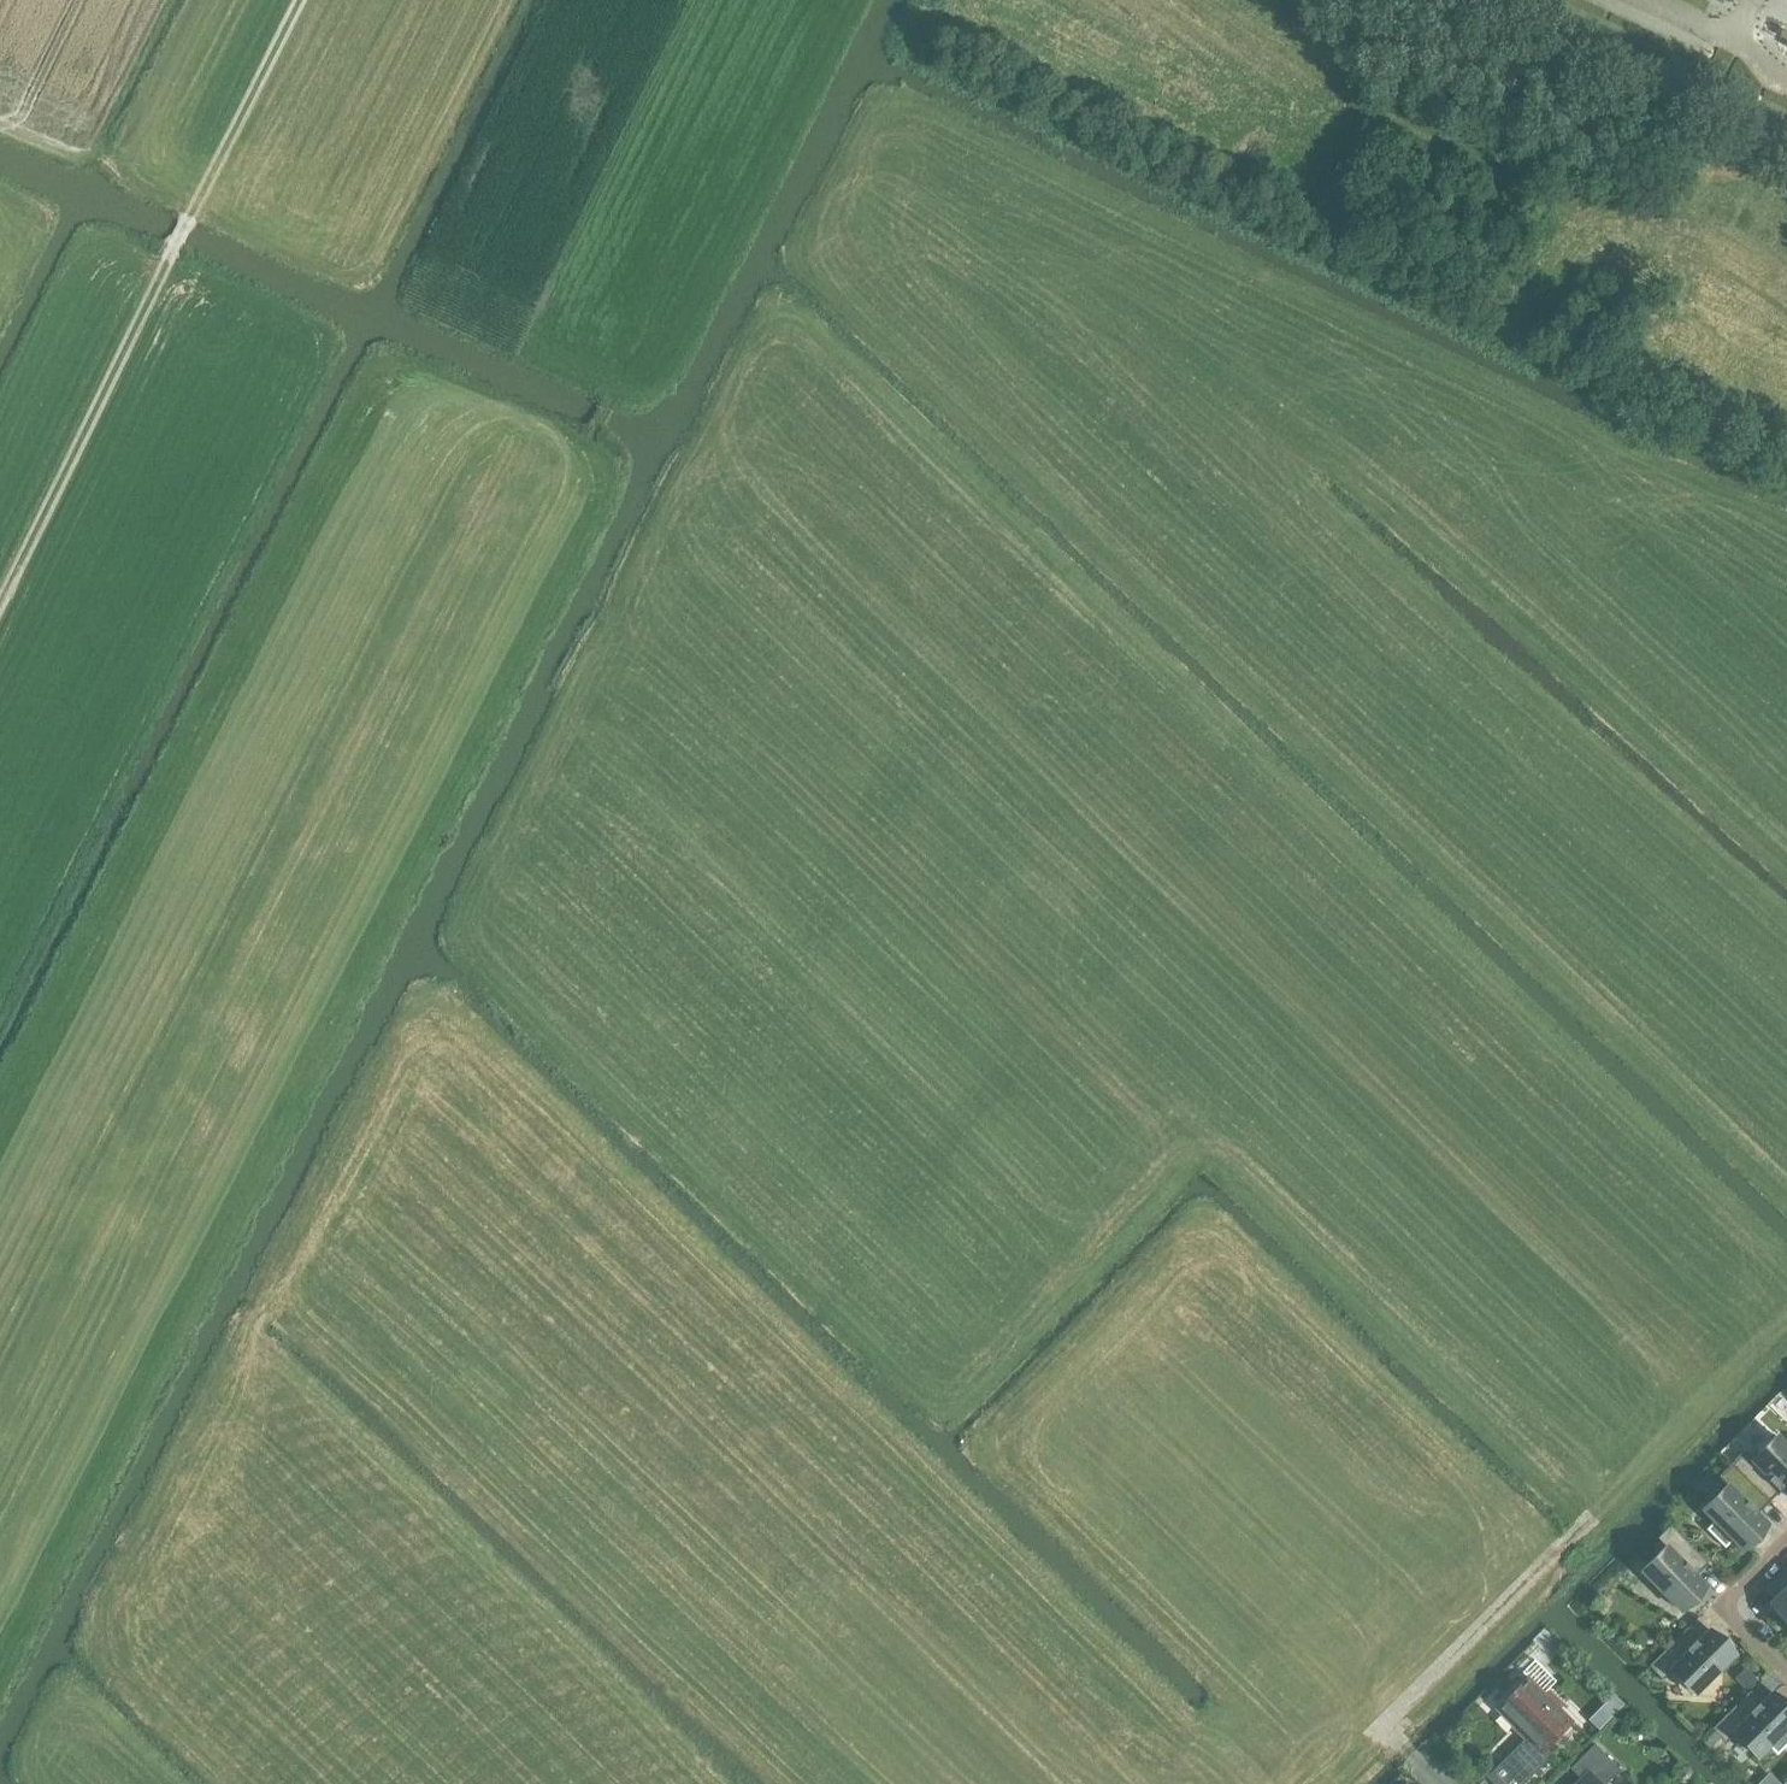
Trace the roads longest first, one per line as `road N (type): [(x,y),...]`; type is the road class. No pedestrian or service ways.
road 1 (track): [(1418,1760),(1386,1727),(1591,1517)]

